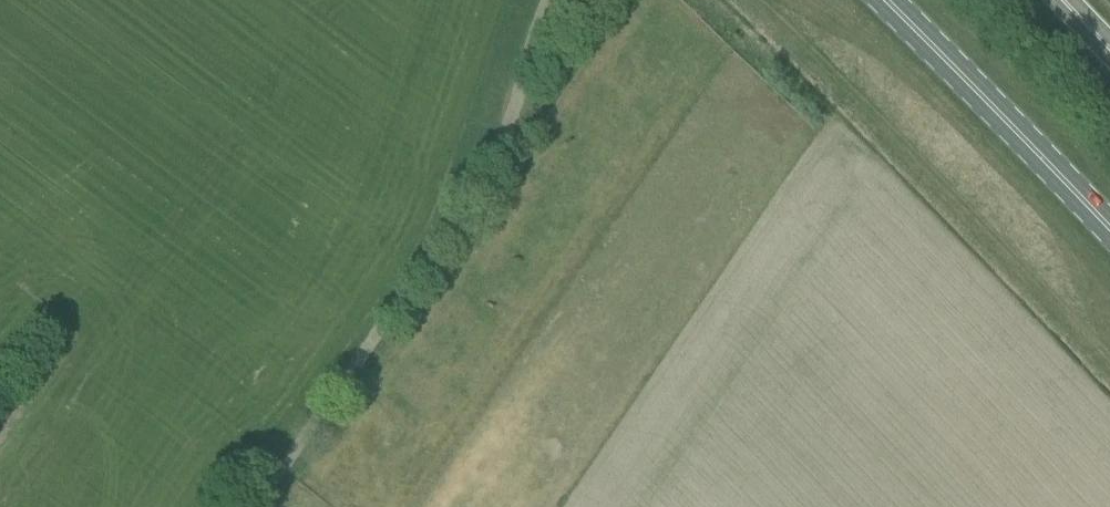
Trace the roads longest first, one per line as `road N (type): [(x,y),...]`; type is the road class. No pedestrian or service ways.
road 1 (unclassified): [(255,506),(491,164),(557,0)]
road 2 (primary): [(1109,230),(882,0)]

